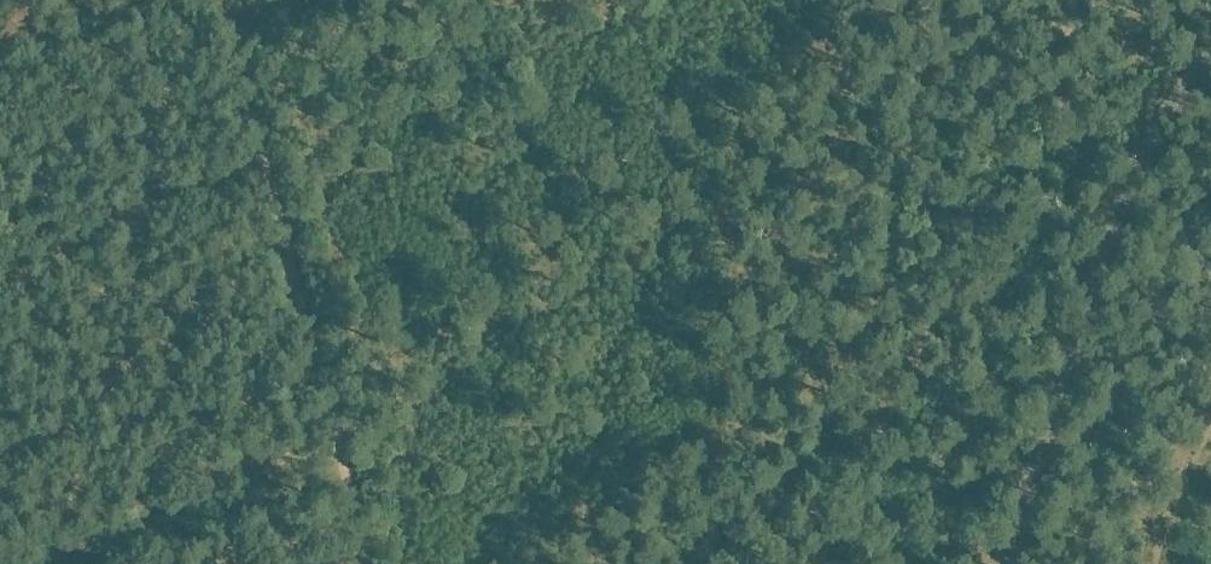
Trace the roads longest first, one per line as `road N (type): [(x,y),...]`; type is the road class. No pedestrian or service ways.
road 1 (track): [(241,16),(380,563)]
road 2 (unclassified): [(999,563),(1138,167),(1210,51)]

